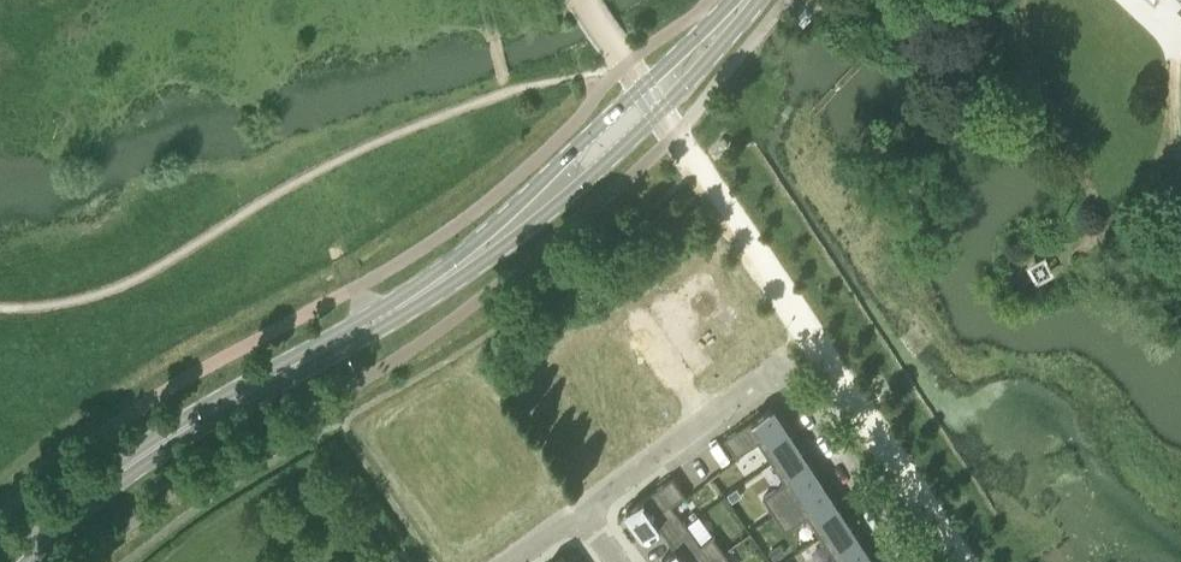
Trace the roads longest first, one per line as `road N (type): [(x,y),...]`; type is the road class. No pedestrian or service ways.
road 1 (tertiary): [(15,561),(168,438),(442,279)]
road 2 (tertiary): [(442,279),(494,251),(598,170),(659,114),(755,0)]
road 3 (tertiary): [(735,0),(442,279)]
road 4 (residential): [(584,512),(762,387),(780,385)]
road 5 (residential): [(899,561),(796,392),(780,385)]

